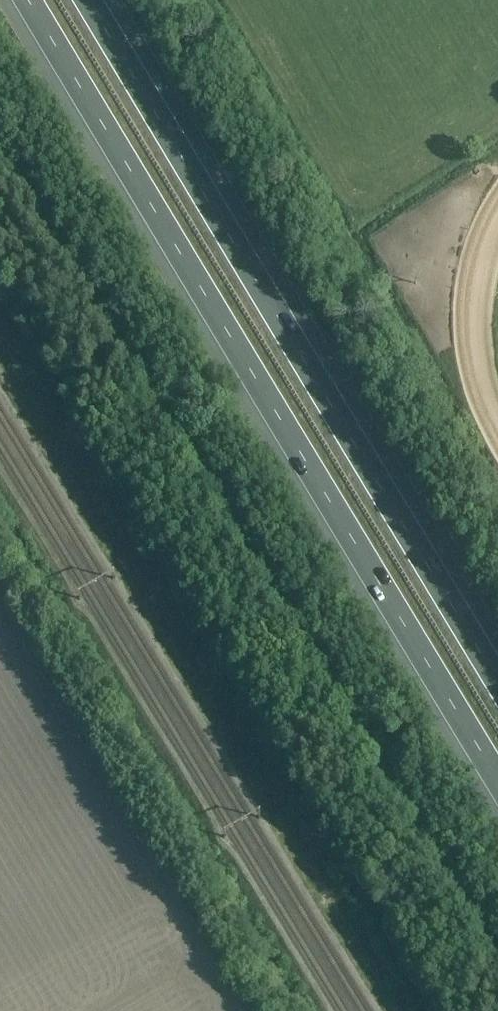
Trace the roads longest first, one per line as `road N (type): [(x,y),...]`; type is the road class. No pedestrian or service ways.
road 1 (track): [(497,953),(0,146)]
road 2 (motorway): [(28,0),(497,780)]
road 3 (motorway): [(497,683),(86,0)]
road 4 (track): [(497,506),(202,0)]
road 5 (track): [(497,225),(472,328),(489,422)]

